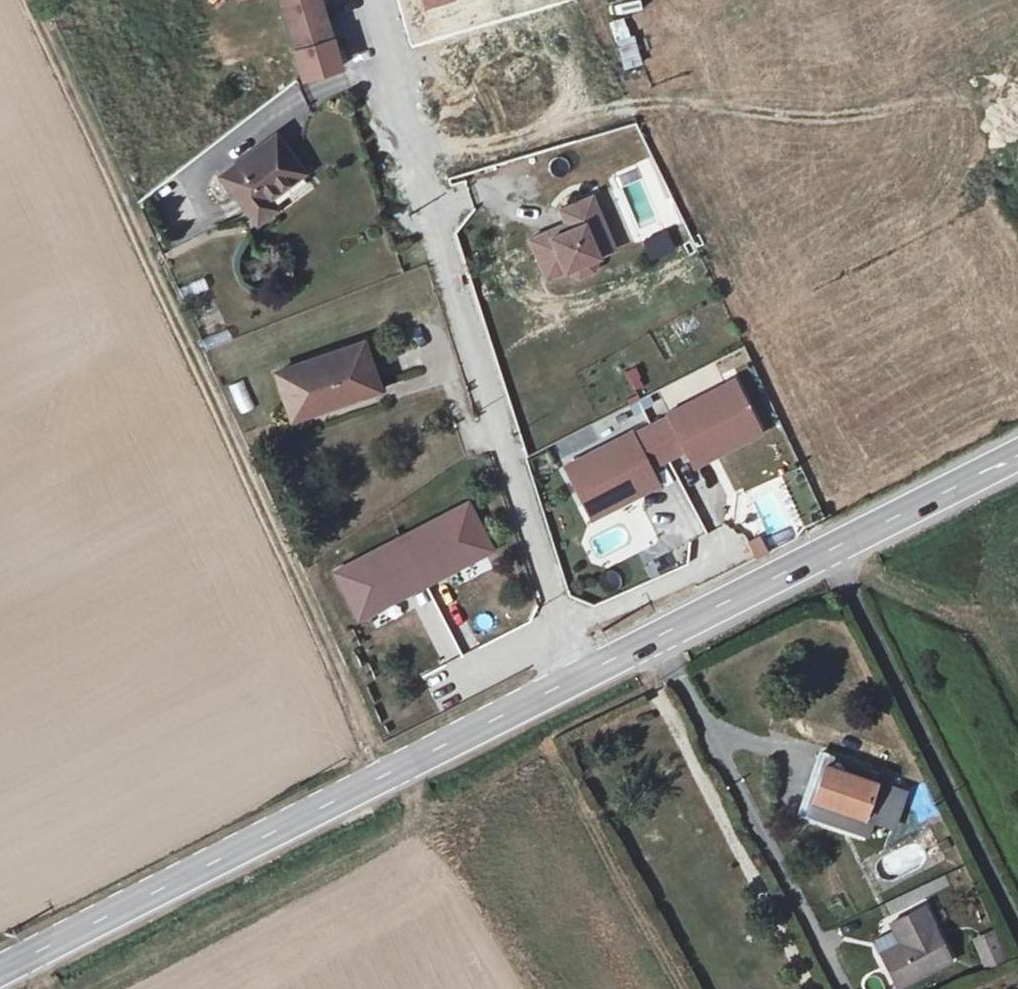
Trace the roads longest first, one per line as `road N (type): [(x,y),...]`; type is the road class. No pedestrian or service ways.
road 1 (track): [(27,0),(387,773)]
road 2 (residential): [(378,0),(432,225),(577,677)]
road 3 (secondary): [(577,677),(0,969)]
road 4 (secondary): [(1017,452),(577,677)]

